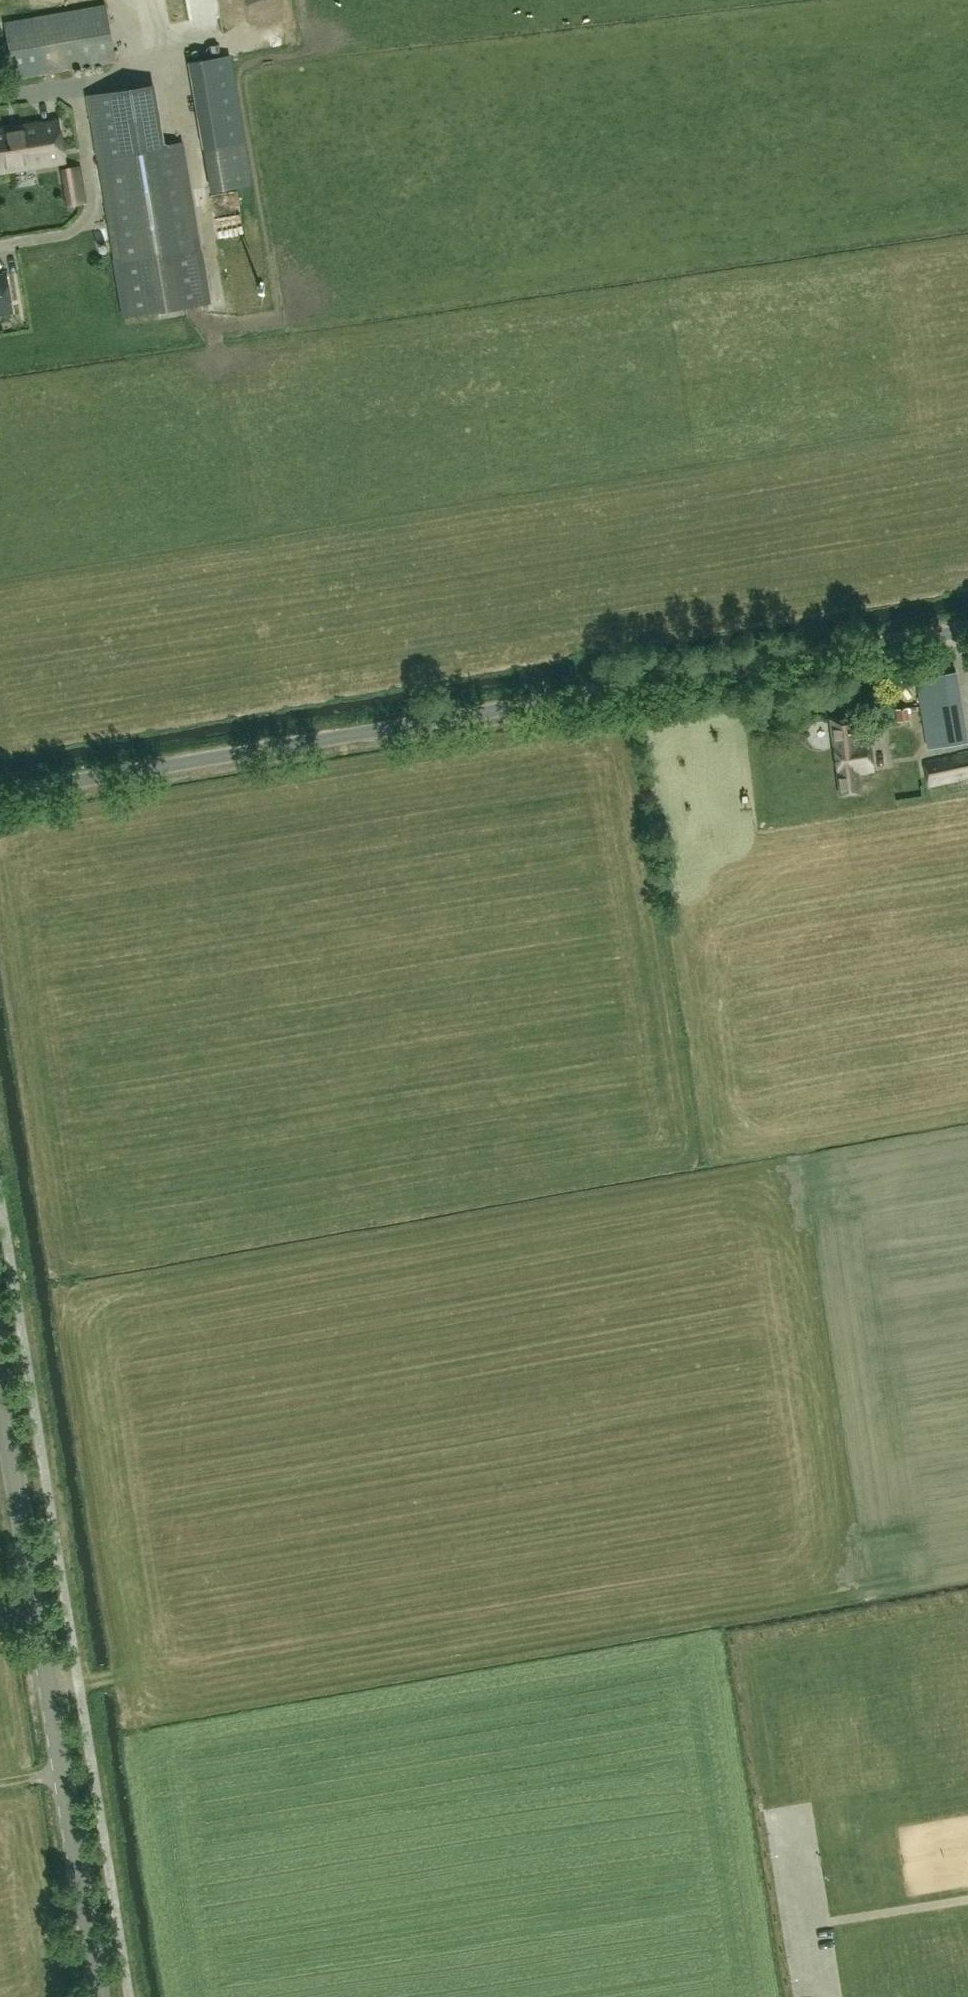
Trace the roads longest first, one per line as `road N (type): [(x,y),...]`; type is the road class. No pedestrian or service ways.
road 1 (unclassified): [(0,792),(967,631)]
road 2 (tertiary): [(98,1996),(0,1385)]

